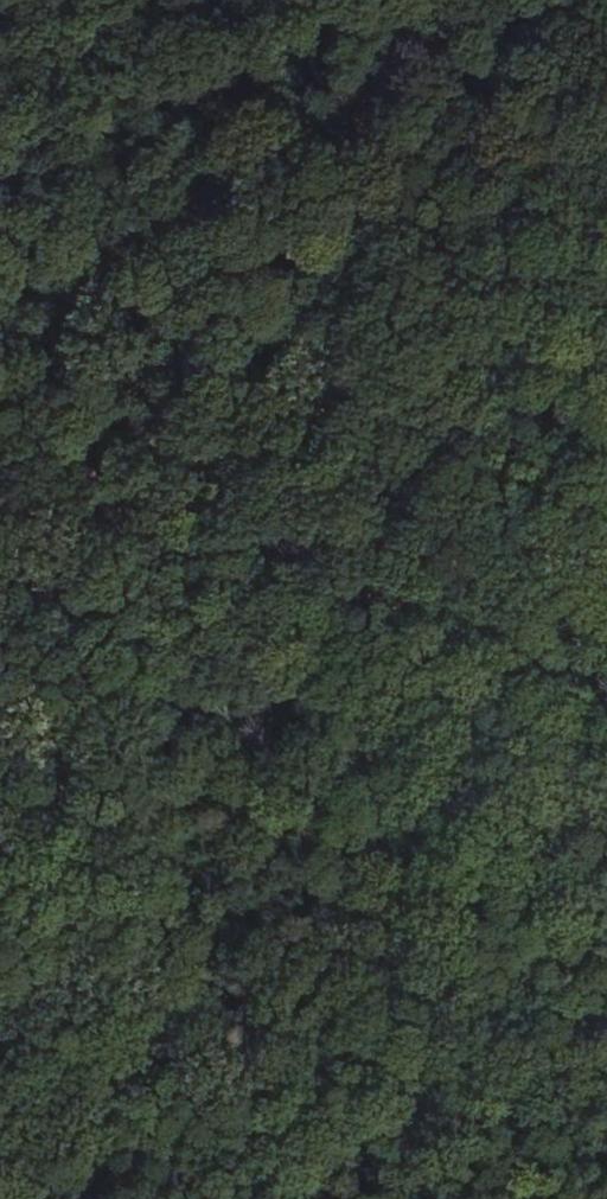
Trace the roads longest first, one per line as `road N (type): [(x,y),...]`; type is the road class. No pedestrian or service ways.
road 1 (track): [(0,44),(228,1198)]

